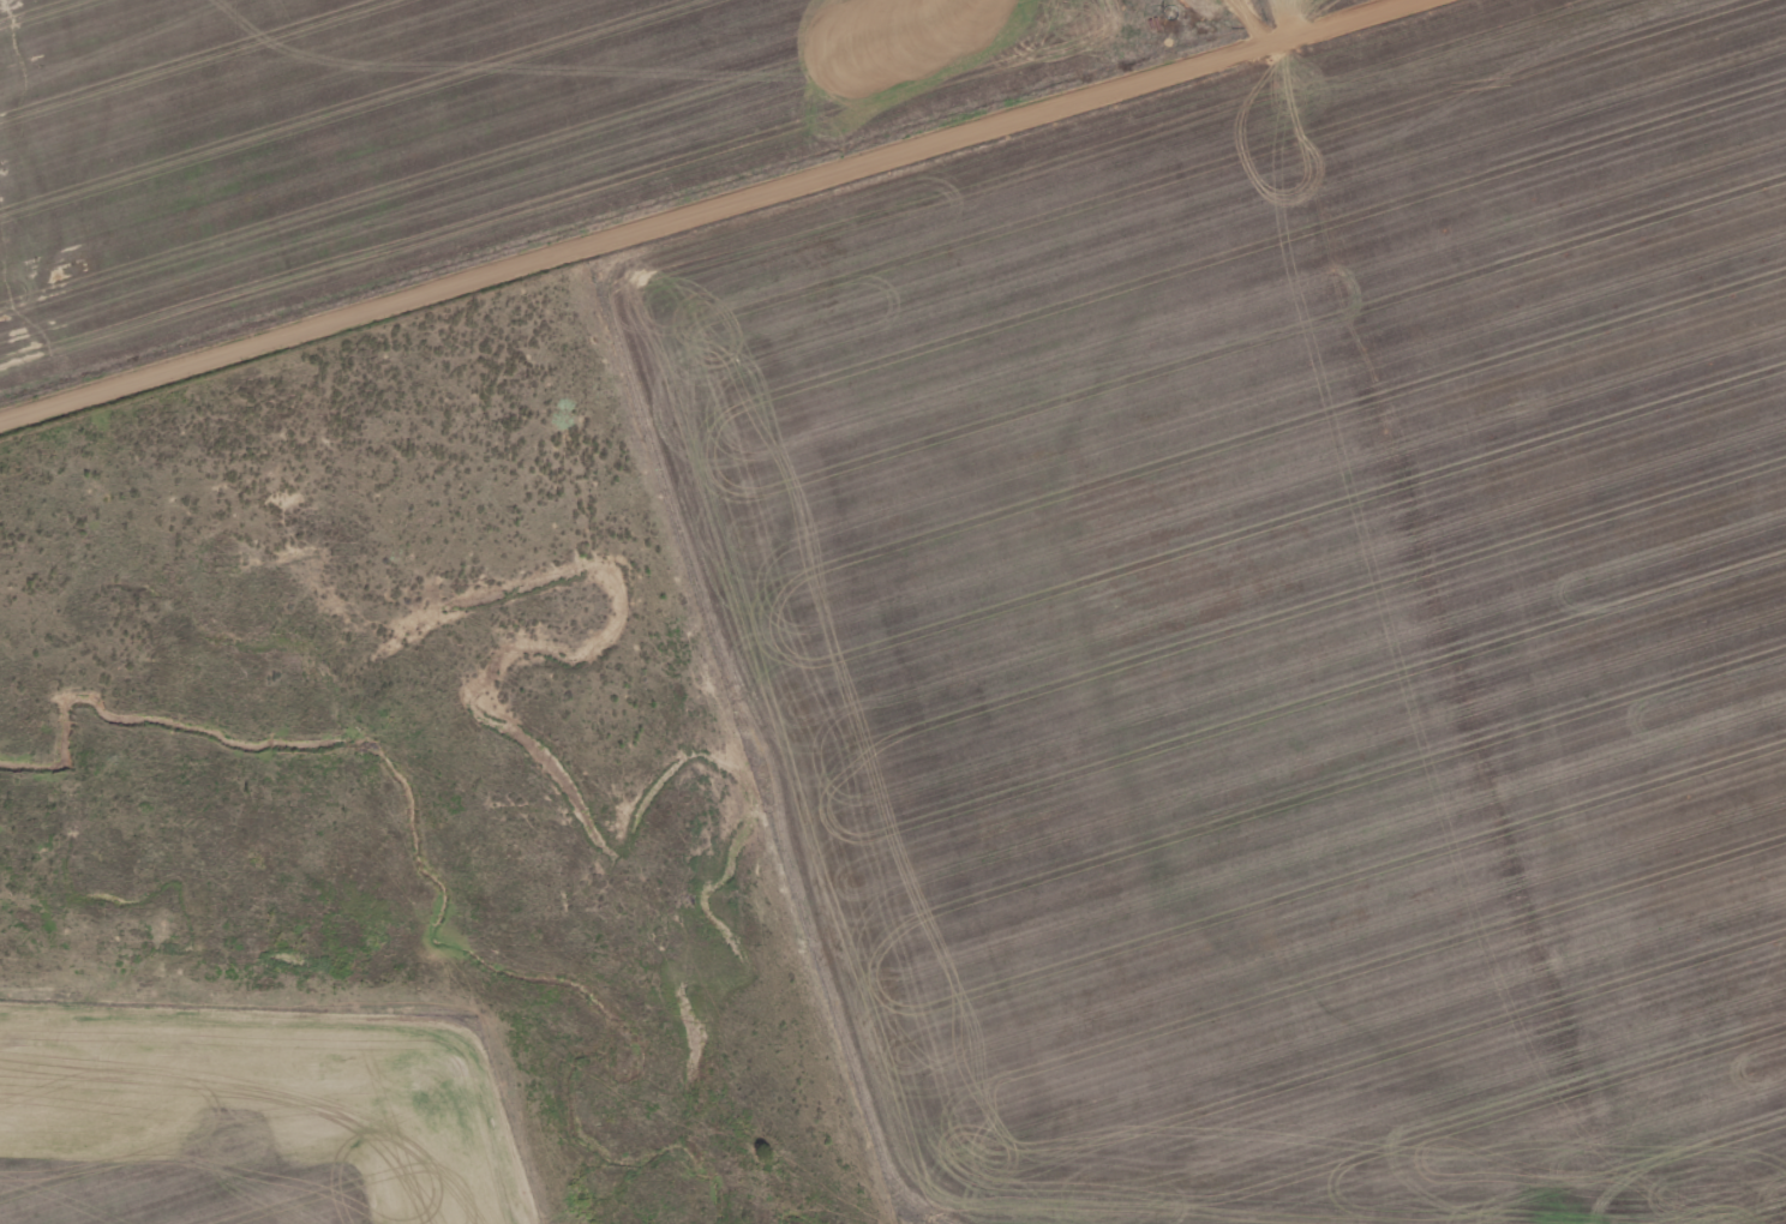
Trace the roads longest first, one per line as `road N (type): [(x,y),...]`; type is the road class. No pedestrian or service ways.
road 1 (residential): [(0,419),(1402,0)]

